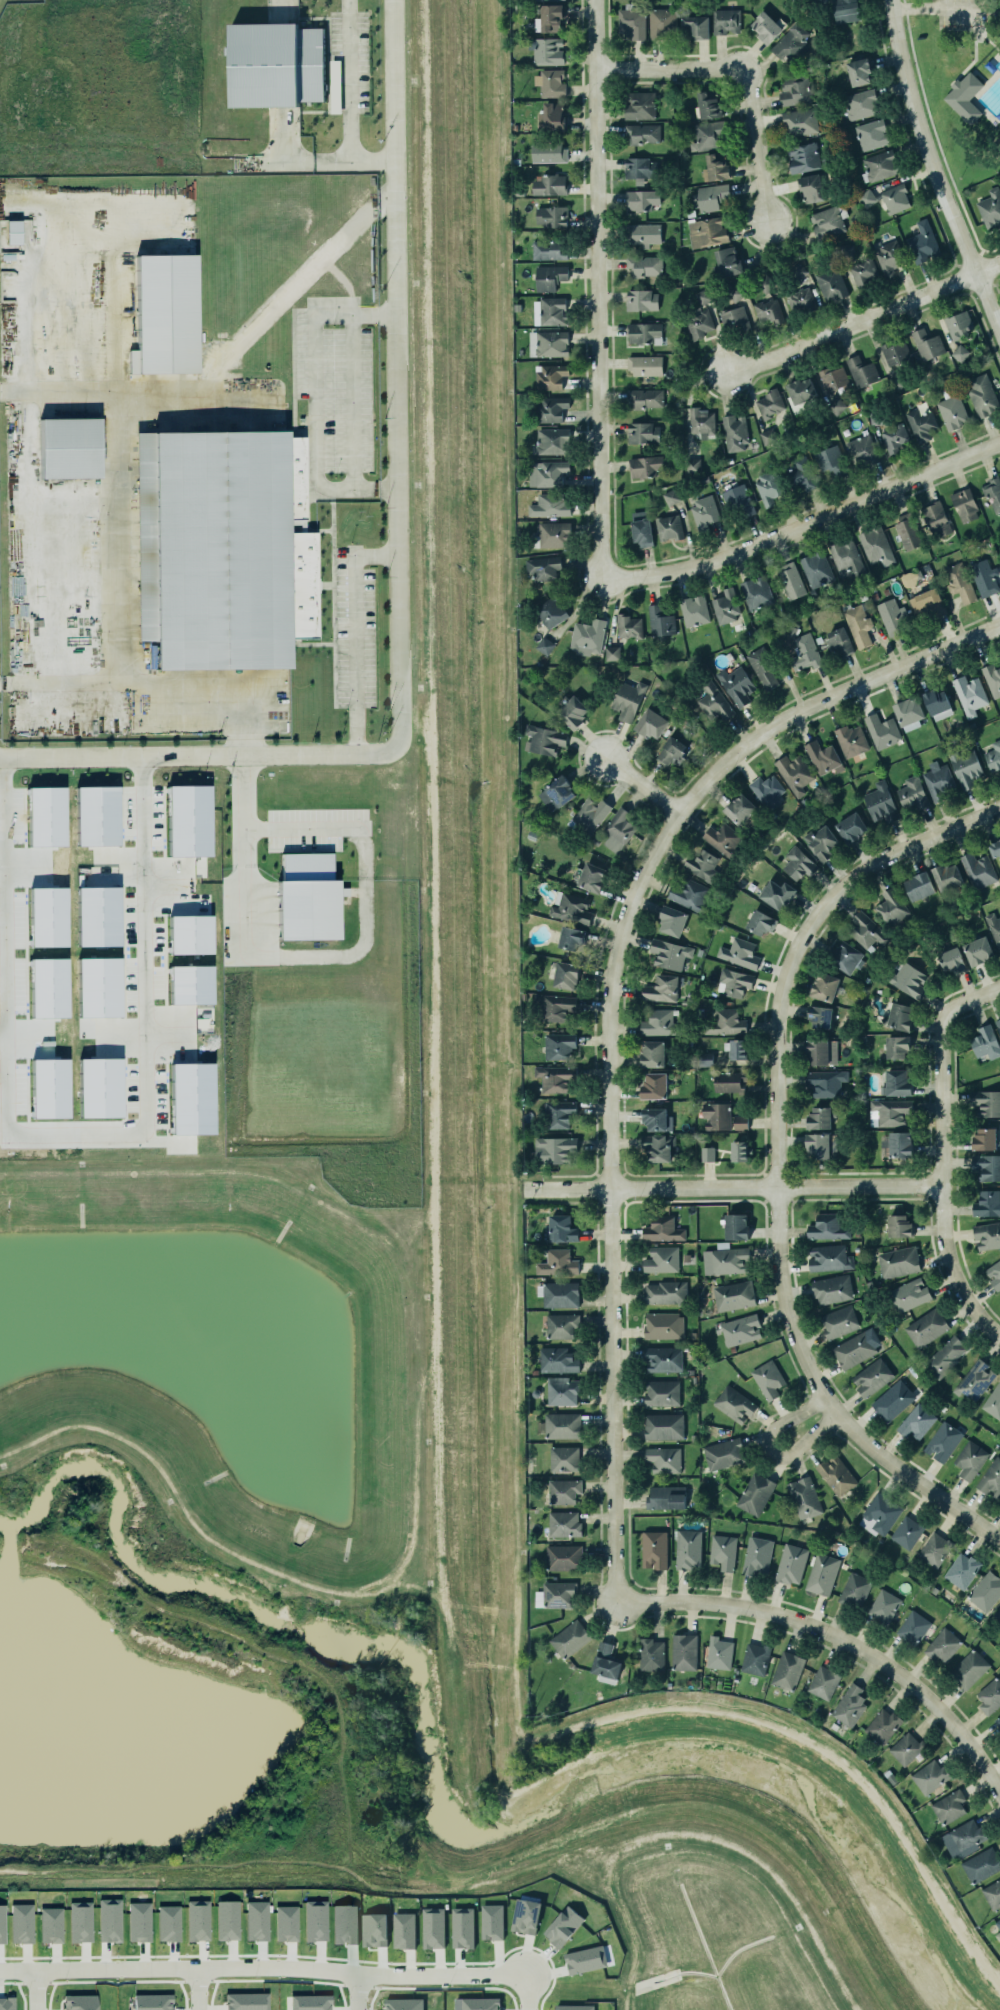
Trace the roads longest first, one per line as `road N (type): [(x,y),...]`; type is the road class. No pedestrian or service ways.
road 1 (residential): [(392,0),(398,743),(377,755),(0,758)]
road 2 (residential): [(823,1399),(788,1319),(779,1261),(776,1020),(788,967),(823,907),(851,880),(999,809)]
road 3 (residential): [(616,1601),(608,1038),(615,953),(631,902)]
road 4 (residential): [(602,0),(608,578)]
road 5 (residential): [(520,2009),(513,1981),(501,1975),(355,1976),(300,1967),(30,1973)]
road 6 (residential): [(616,1601),(758,1611),(848,1644),(921,1693),(999,1796)]
road 7 (residential): [(521,1189),(939,1187)]
road 8 (residential): [(608,578),(747,549),(999,443)]
road 9 (residential): [(999,1341),(961,1296),(939,1187),(943,1020),(999,988)]
road 10 (residential): [(677,810),(754,740),(794,716),(999,628)]
road 11 (tertiary): [(891,0),(925,144),(999,318)]
road 12 (residential): [(723,376),(999,264)]
road 13 (residential): [(603,68),(720,65),(750,78),(776,223)]
road 14 (residential): [(999,1542),(887,1464),(823,1399)]
road 15 (residential): [(823,1399),(766,1437),(770,1454),(795,1453),(836,1413)]

